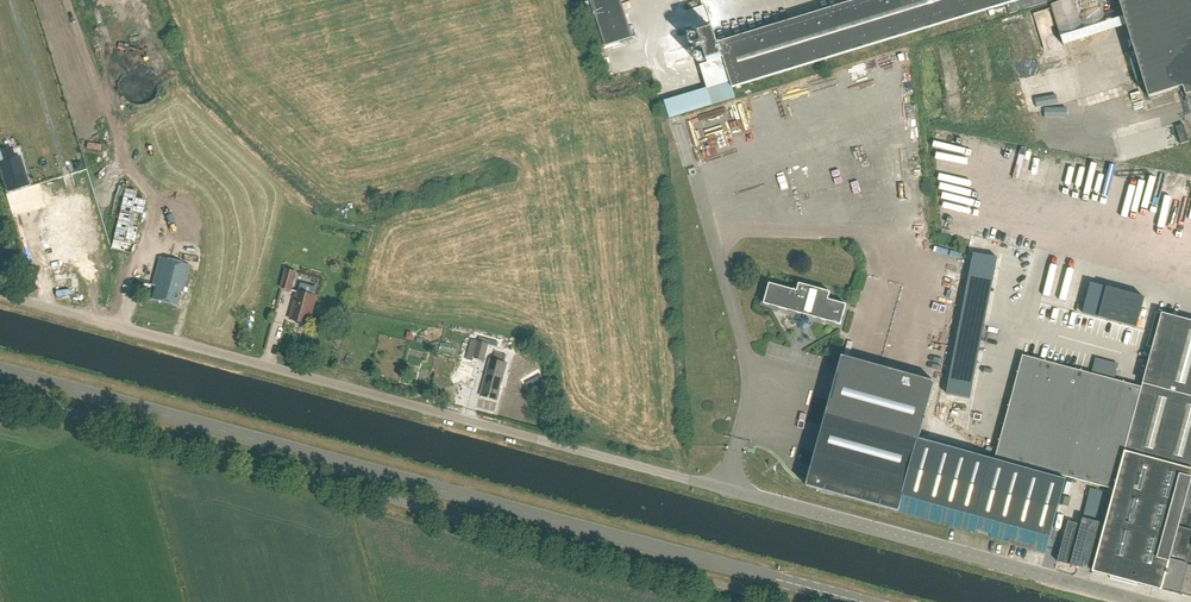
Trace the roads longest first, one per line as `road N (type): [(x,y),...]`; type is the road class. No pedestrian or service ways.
road 1 (tertiary): [(864,601),(0,367)]
road 2 (unclassified): [(687,479),(0,292)]
road 3 (unclassified): [(687,479),(1150,601)]

